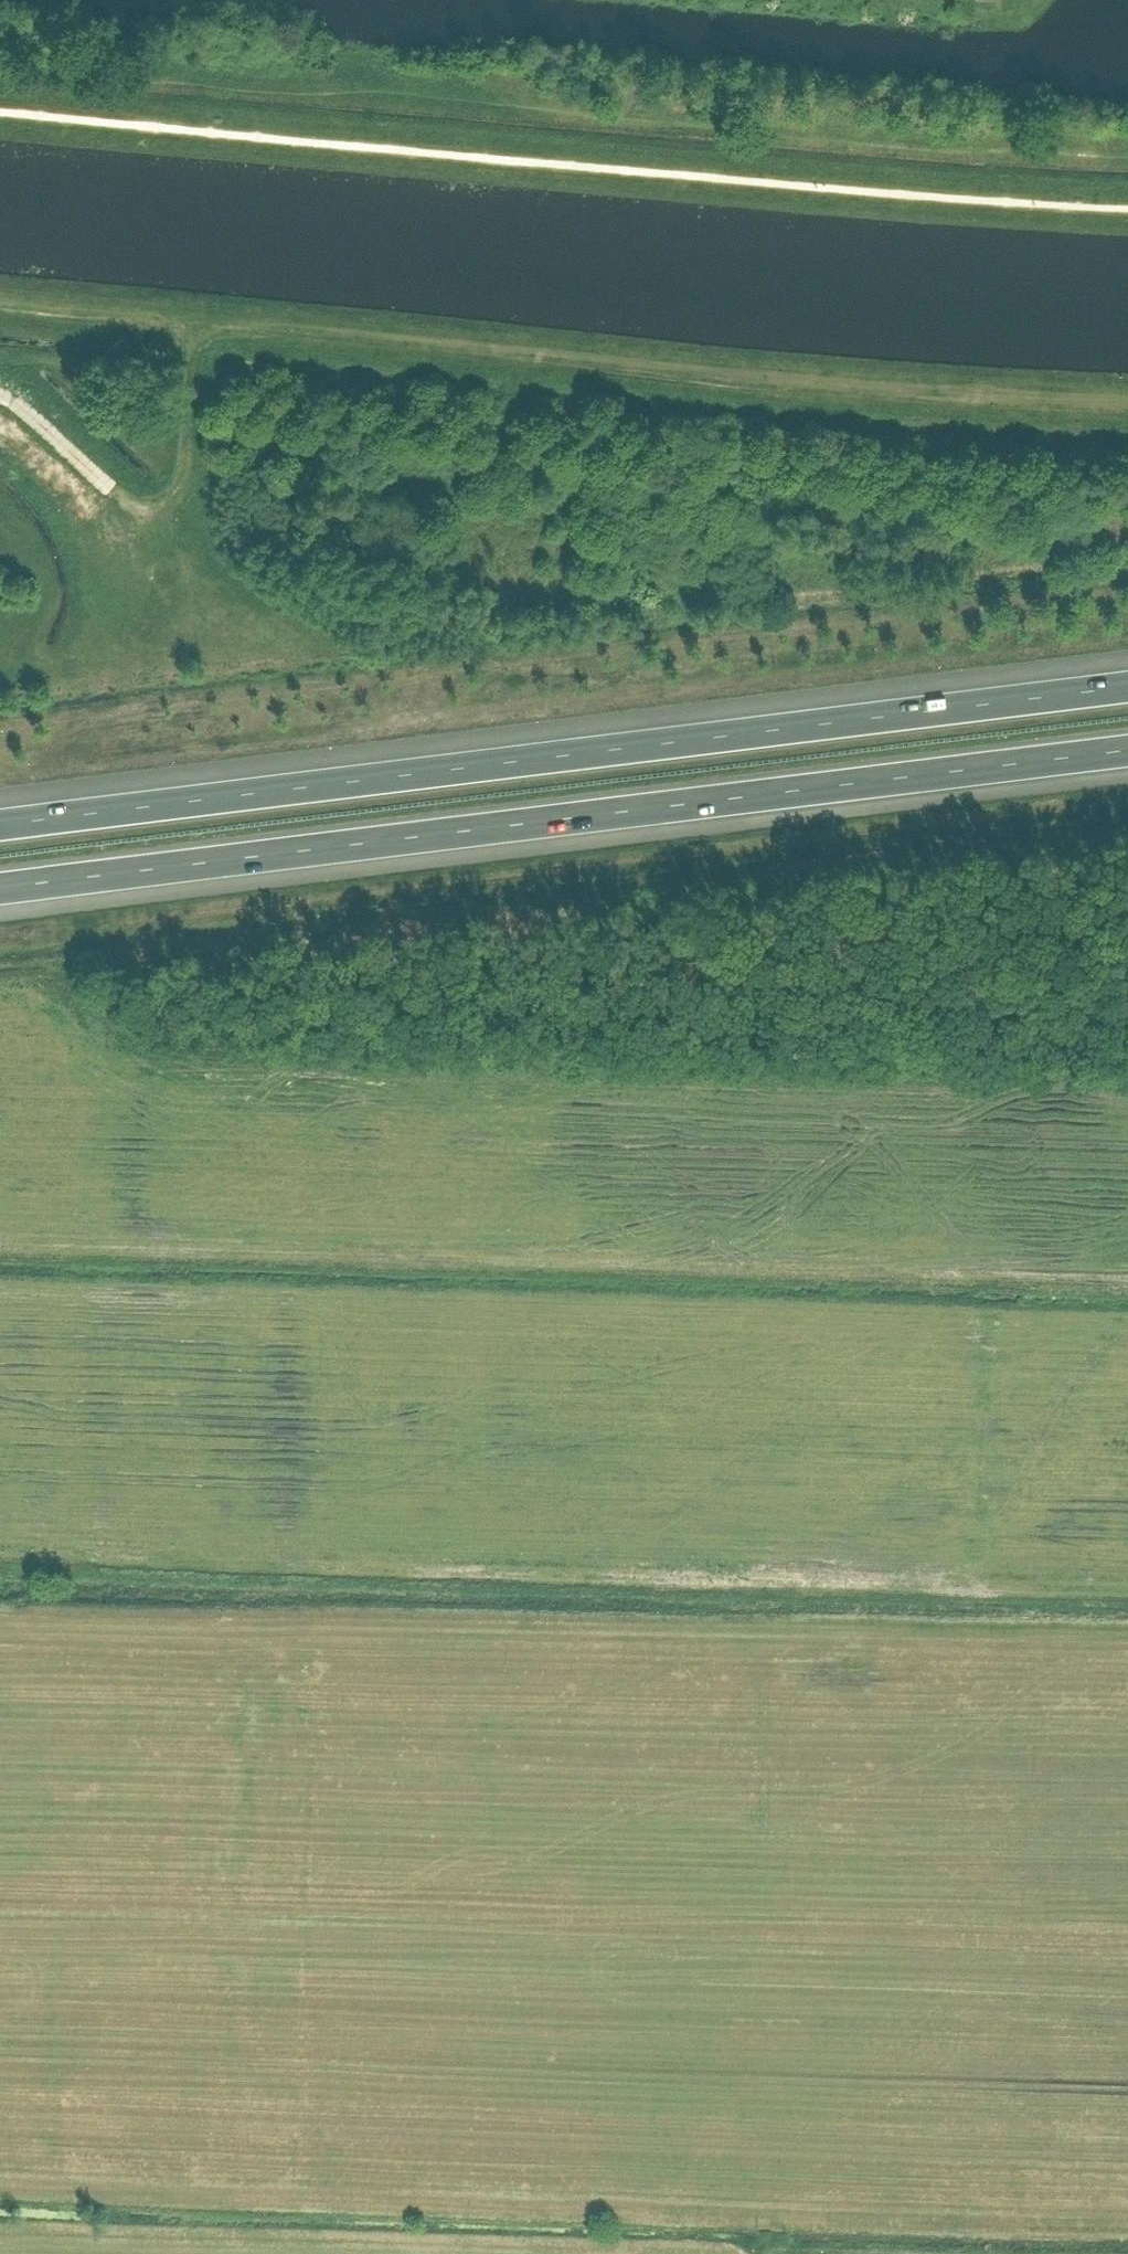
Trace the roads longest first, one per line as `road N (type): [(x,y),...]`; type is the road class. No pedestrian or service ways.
road 1 (motorway): [(0,888),(1127,749)]
road 2 (motorway): [(1127,686),(0,824)]

